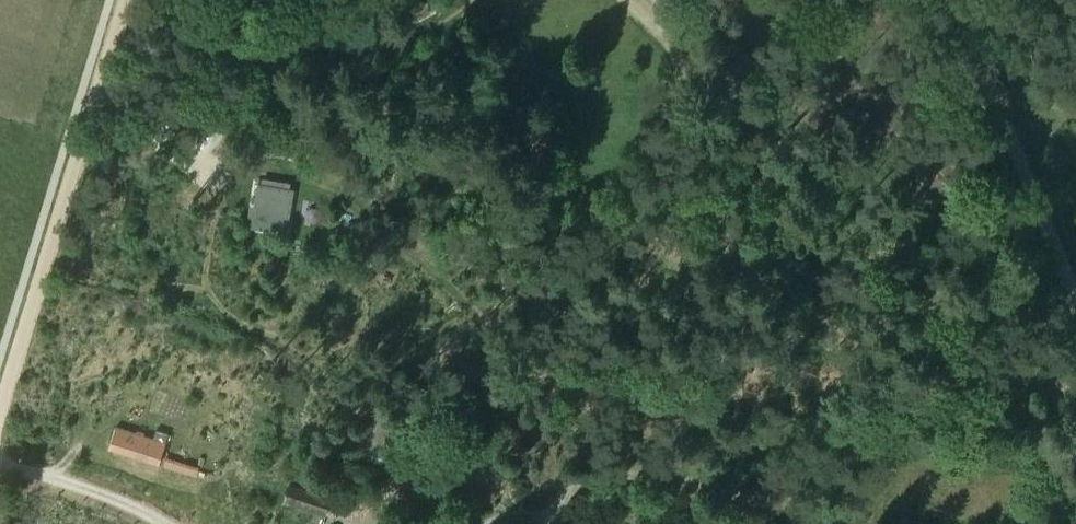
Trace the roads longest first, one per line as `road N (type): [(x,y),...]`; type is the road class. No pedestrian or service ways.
road 1 (track): [(1073,299),(976,300),(816,280),(660,251),(611,230),(540,173),(521,136),(484,0)]
road 2 (track): [(126,0),(0,412)]
road 3 (track): [(954,0),(1075,307)]

